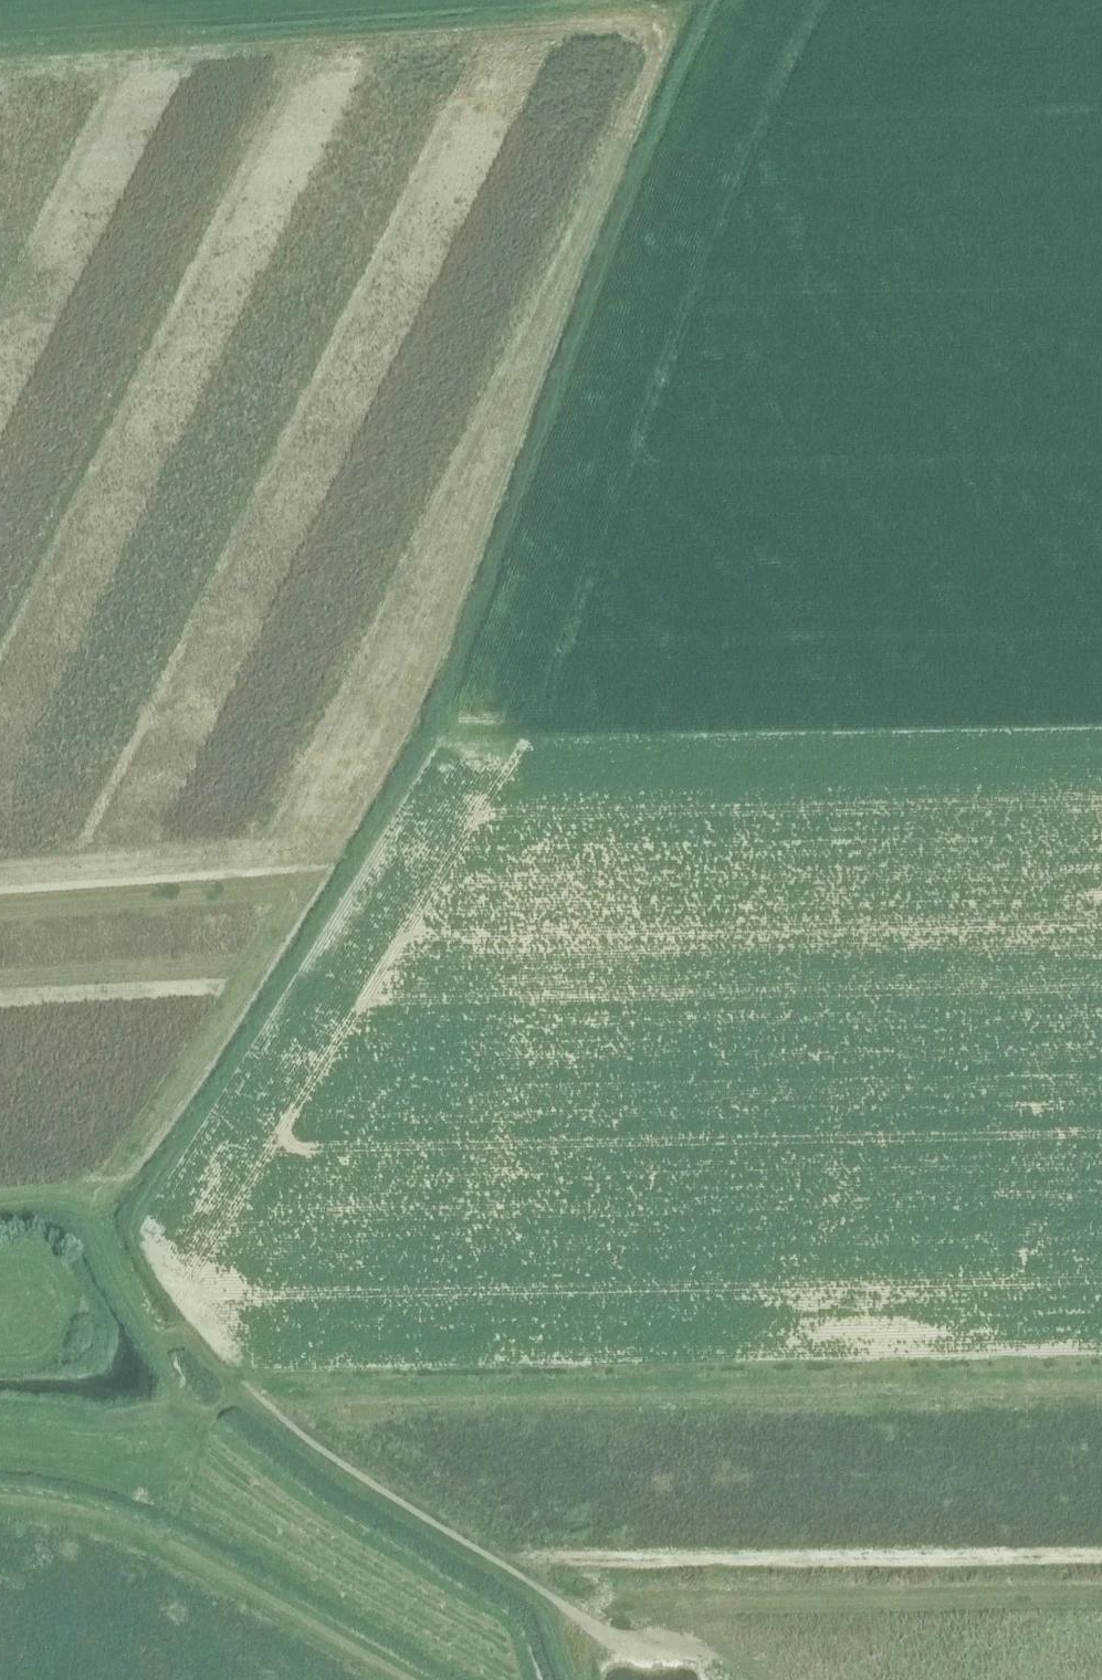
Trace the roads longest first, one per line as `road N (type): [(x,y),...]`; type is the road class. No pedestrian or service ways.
road 1 (track): [(0,1210),(39,1206),(83,1219),(171,1371),(1101,1359)]

